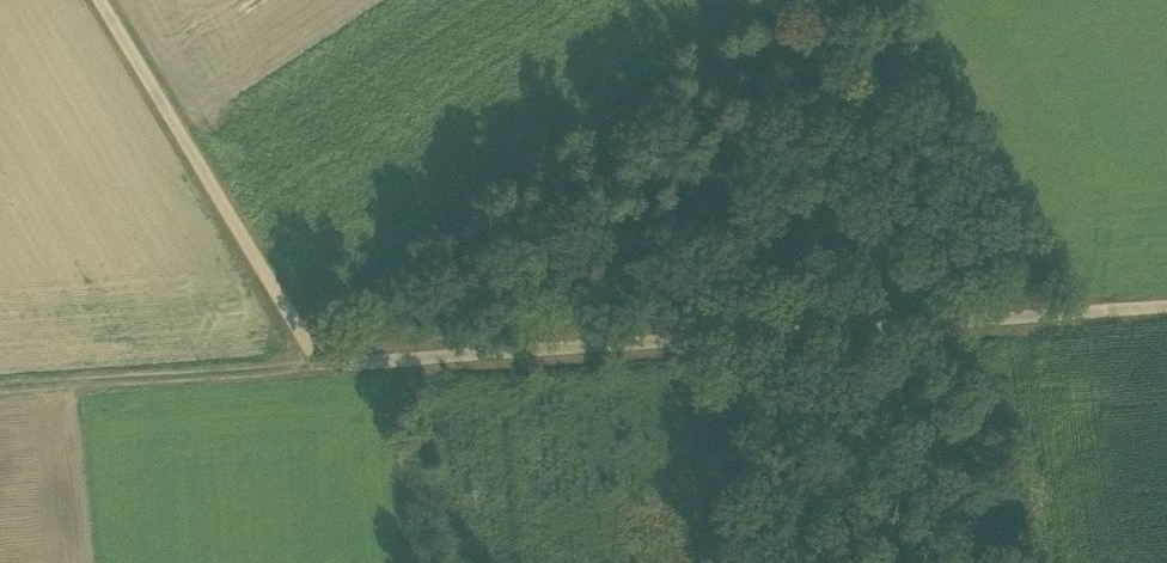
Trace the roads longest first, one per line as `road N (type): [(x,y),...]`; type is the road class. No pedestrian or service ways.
road 1 (track): [(1166,311),(328,366),(95,0)]
road 2 (track): [(328,366),(0,389)]

